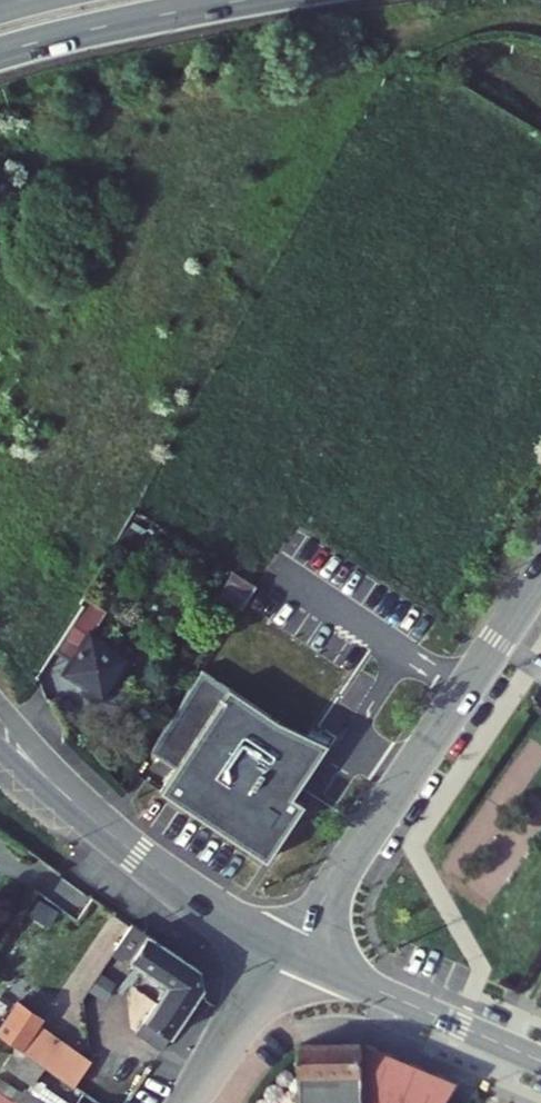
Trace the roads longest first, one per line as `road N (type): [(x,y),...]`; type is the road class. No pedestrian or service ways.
road 1 (tertiary): [(540,574),(294,953)]
road 2 (tertiary): [(540,1061),(294,953)]
road 3 (primary): [(0,54),(248,0)]
road 4 (tertiary): [(106,830),(179,887),(294,953)]
road 5 (residential): [(294,953),(194,1102)]
road 6 (residential): [(106,830),(0,702)]
road 7 (tertiary): [(0,751),(106,830)]

